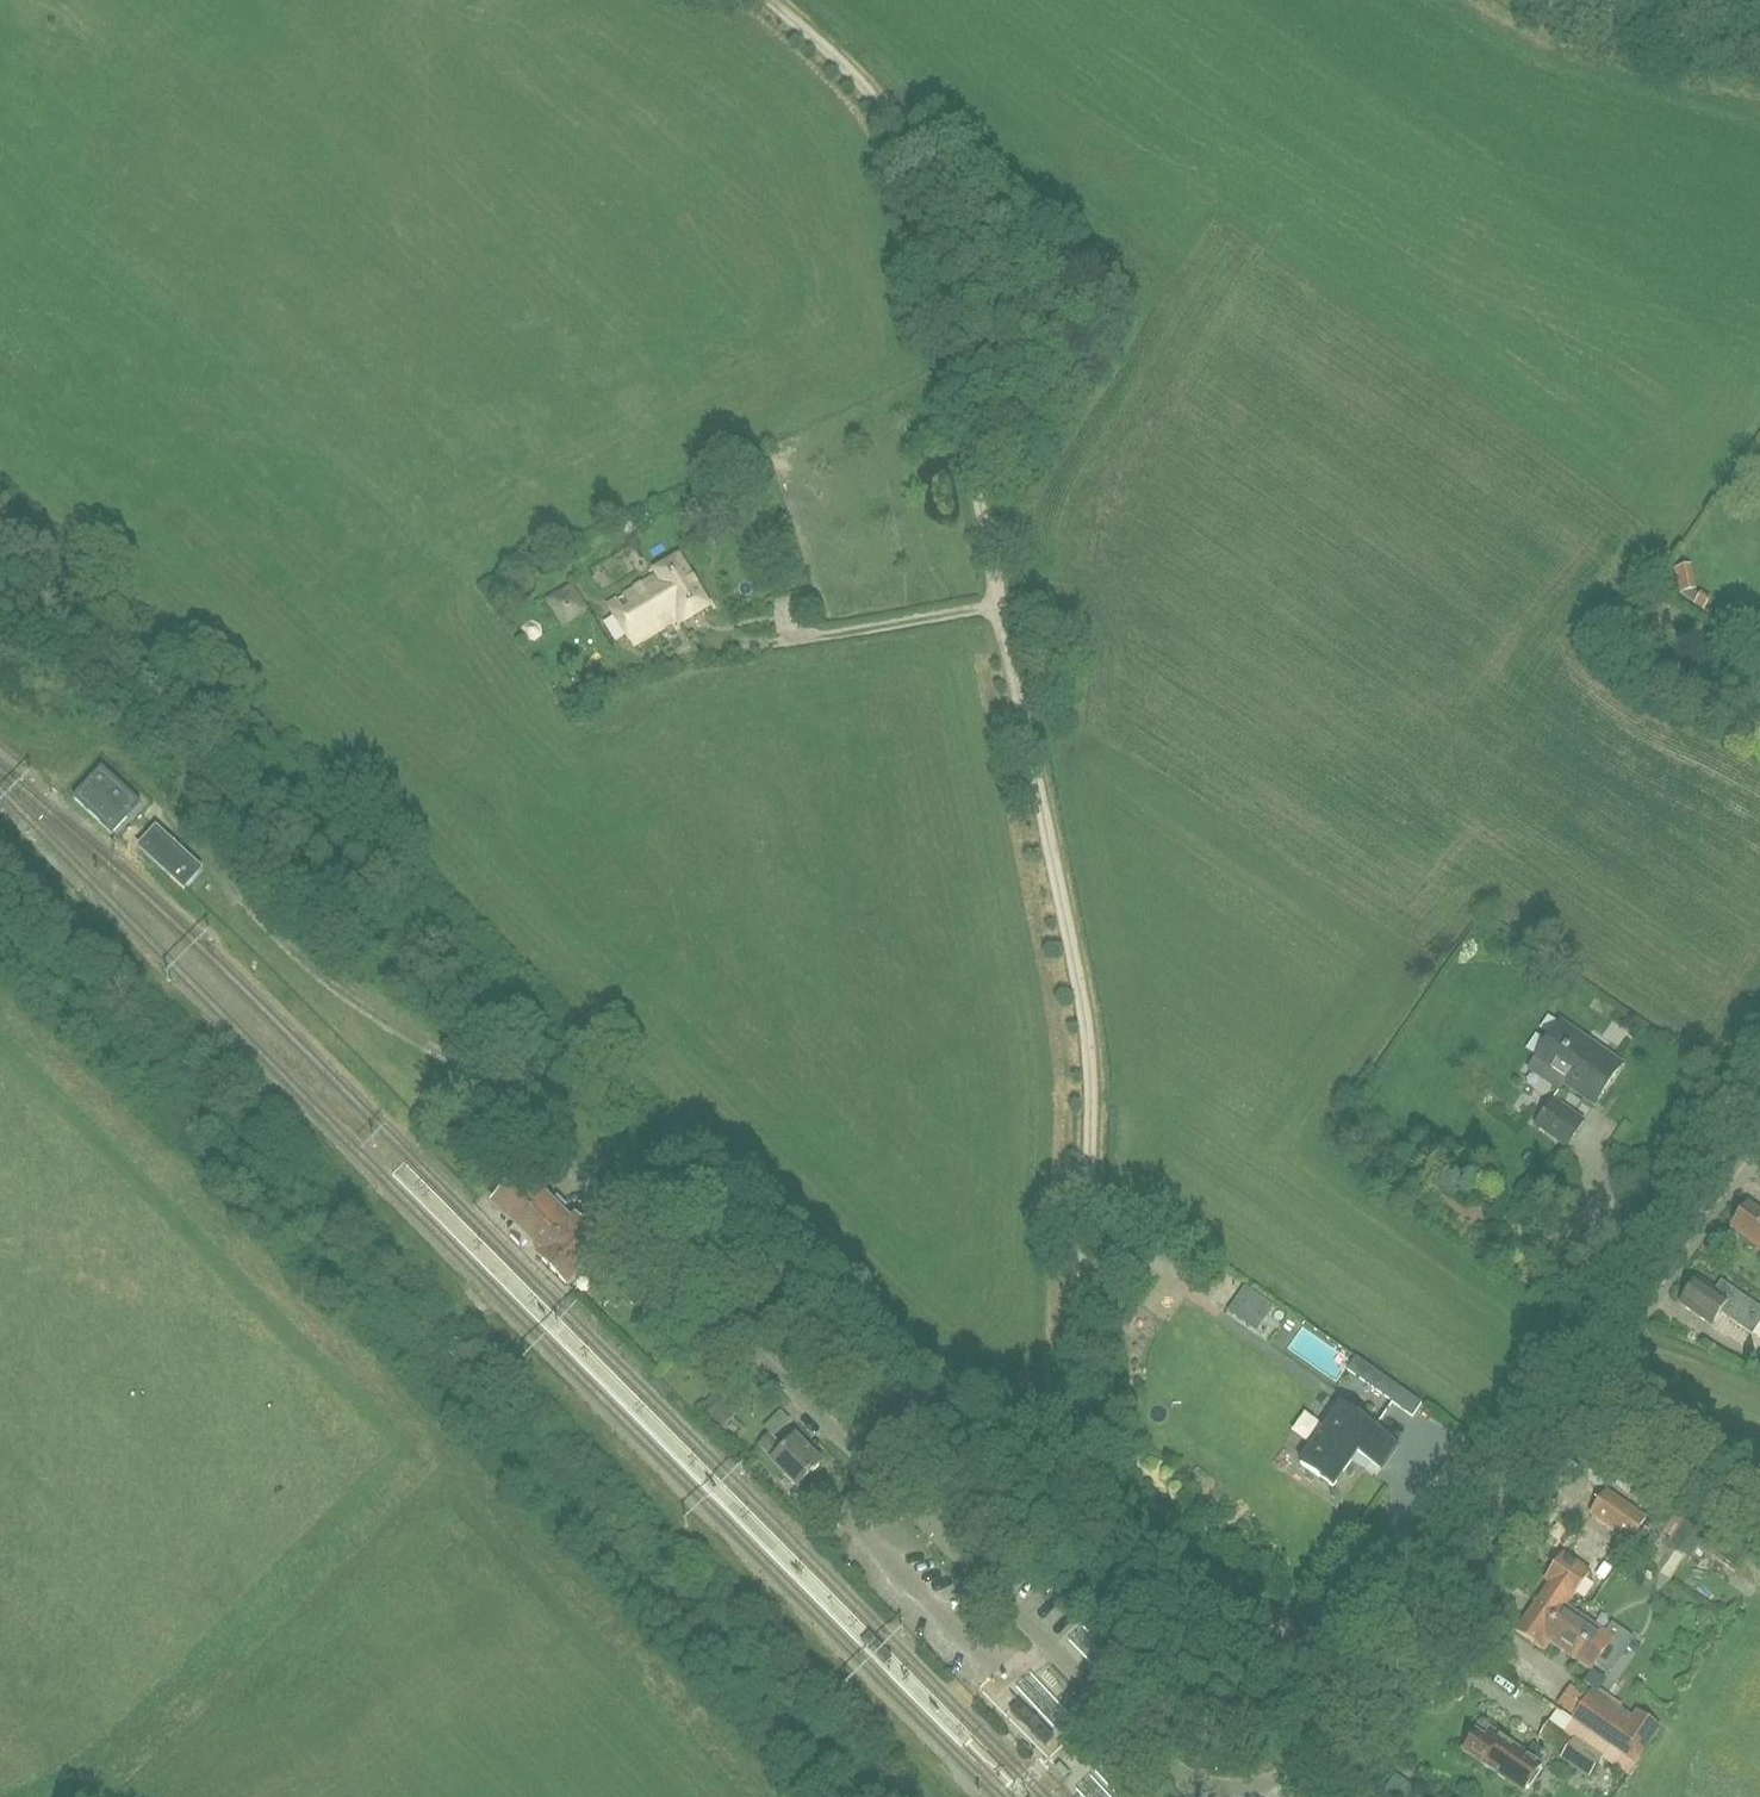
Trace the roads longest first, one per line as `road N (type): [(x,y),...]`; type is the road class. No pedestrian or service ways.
road 1 (track): [(770,0),(882,107),(900,140),(1004,606),(1091,1052),(1084,1503),(1103,1529),(1370,1689)]
road 2 (tertiary): [(1293,1796),(1759,1119)]
road 3 (unclassified): [(919,1514),(525,1128)]
road 4 (track): [(525,1128),(462,1069),(319,972),(163,818)]
road 5 (residential): [(919,1514),(897,1534),(892,1554),(952,1628),(968,1639),(1041,1636)]
road 6 (unclassified): [(1195,1788),(1041,1636)]
road 7 (unclassified): [(1759,49),(1551,0)]
road 8 (unclassified): [(1041,1636),(919,1514)]

